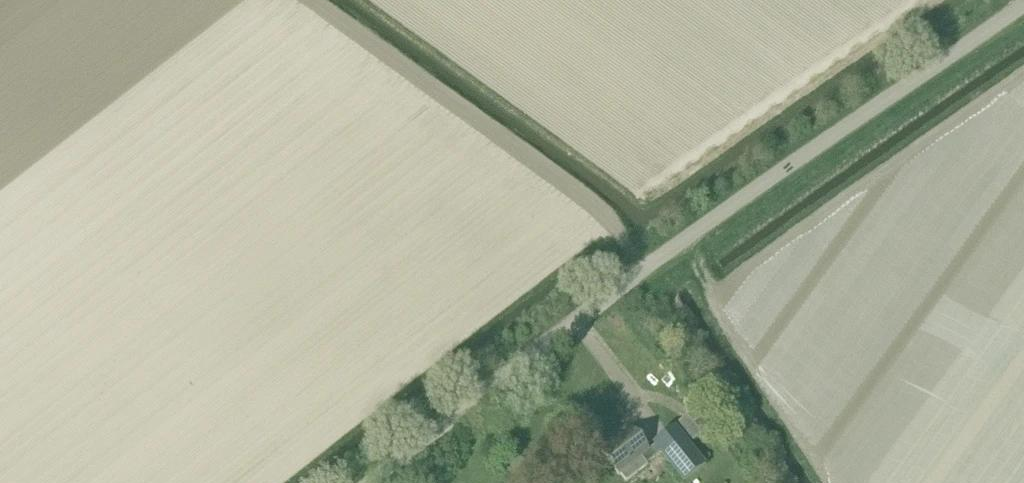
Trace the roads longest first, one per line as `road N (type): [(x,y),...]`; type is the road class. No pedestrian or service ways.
road 1 (unclassified): [(377,482),(642,278),(1023,2)]
road 2 (track): [(306,0),(605,216),(636,253),(642,278)]

